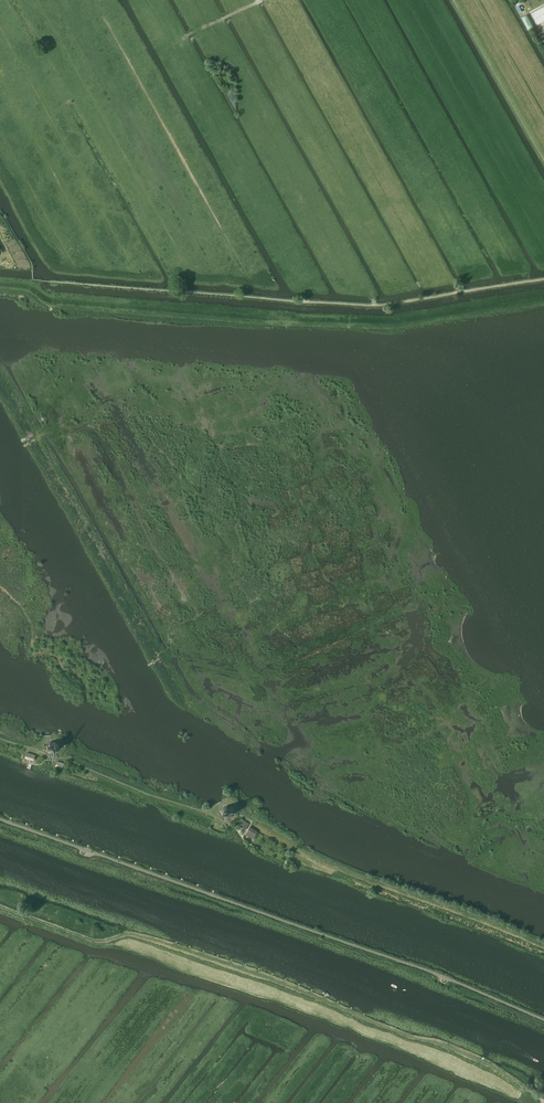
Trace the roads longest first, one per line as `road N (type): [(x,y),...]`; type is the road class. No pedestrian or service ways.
road 1 (track): [(188,292),(374,305),(543,280)]
road 2 (track): [(543,162),(453,0)]

